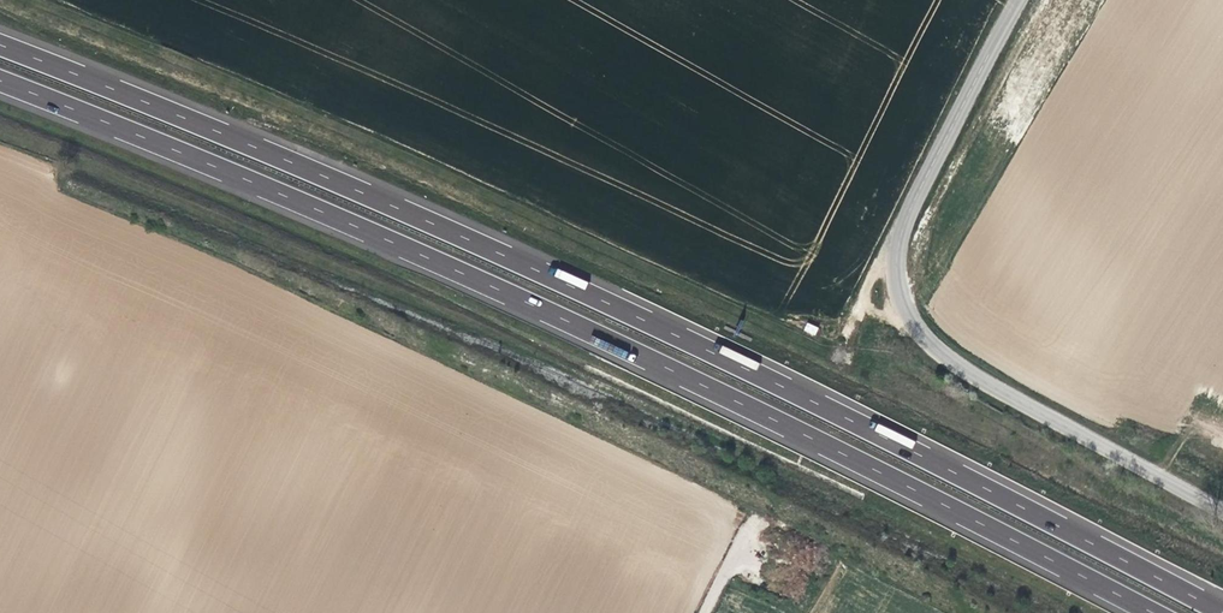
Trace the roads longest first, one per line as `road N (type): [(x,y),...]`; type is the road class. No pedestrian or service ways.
road 1 (motorway): [(1222,612),(653,323),(424,218),(0,44)]
road 2 (motorway): [(0,82),(407,248),(634,352),(1150,612)]
road 3 (unclassified): [(1014,0),(927,166),(898,248),(902,297),(932,348),(1222,509)]

